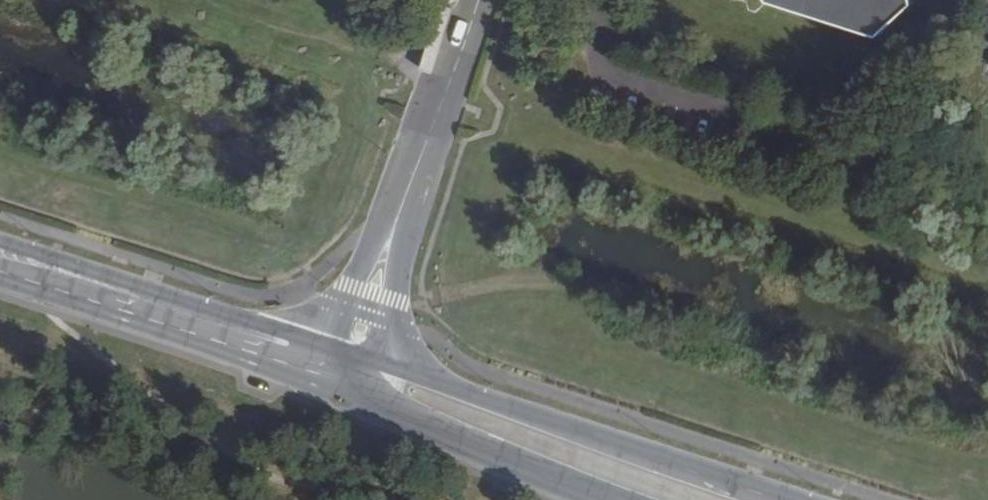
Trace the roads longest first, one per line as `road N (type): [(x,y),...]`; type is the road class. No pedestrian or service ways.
road 1 (secondary): [(773,499),(355,356)]
road 2 (unclassified): [(355,356),(478,0)]
road 3 (secondary): [(355,356),(0,241)]
road 4 (secondary): [(0,283),(344,391)]
road 5 (secondary): [(344,391),(608,499)]

